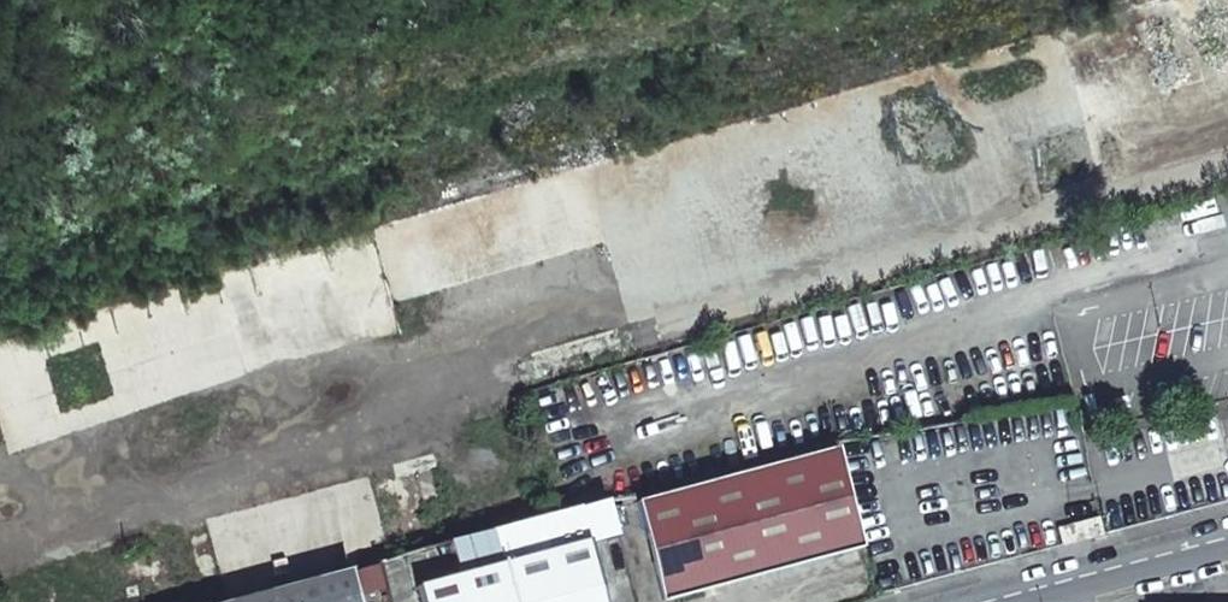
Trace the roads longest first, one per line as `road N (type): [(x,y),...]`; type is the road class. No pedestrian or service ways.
road 1 (residential): [(1227,555),(1047,601)]

